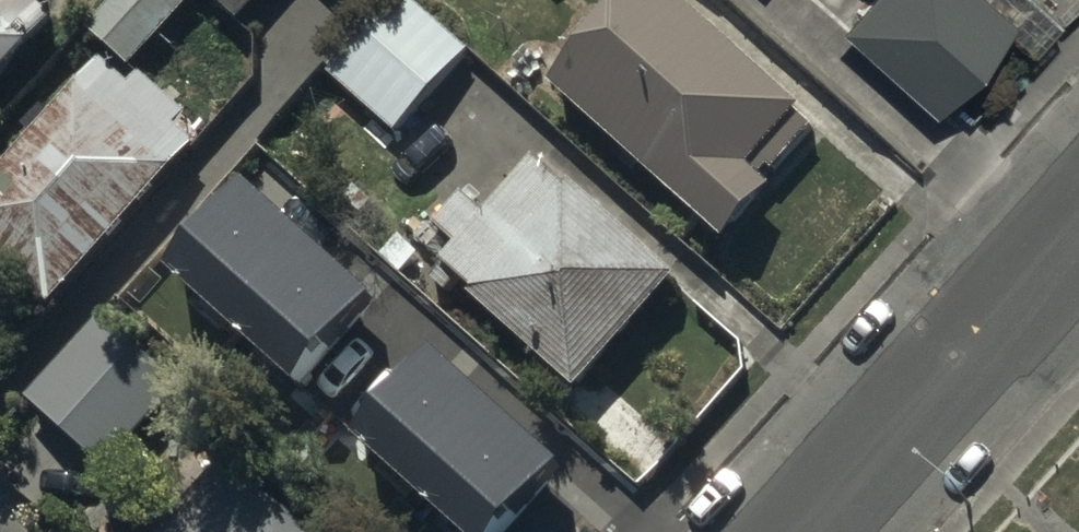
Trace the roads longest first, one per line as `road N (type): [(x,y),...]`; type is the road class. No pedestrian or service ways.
road 1 (residential): [(805,531),(1078,228)]

